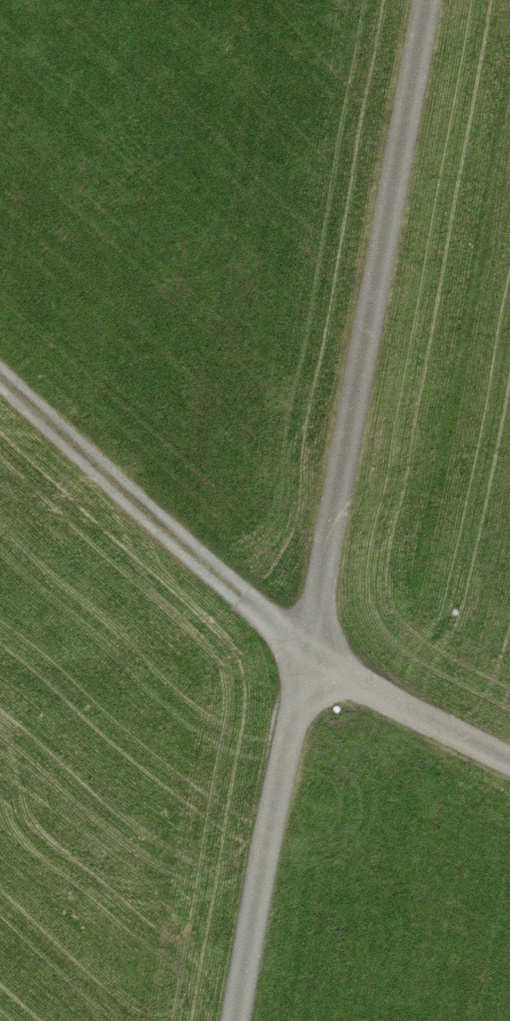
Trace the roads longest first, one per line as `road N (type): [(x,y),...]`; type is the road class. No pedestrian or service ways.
road 1 (track): [(314,653),(426,0)]
road 2 (track): [(0,371),(314,653)]
road 3 (track): [(314,653),(245,1020)]
road 4 (track): [(509,746),(314,653)]

